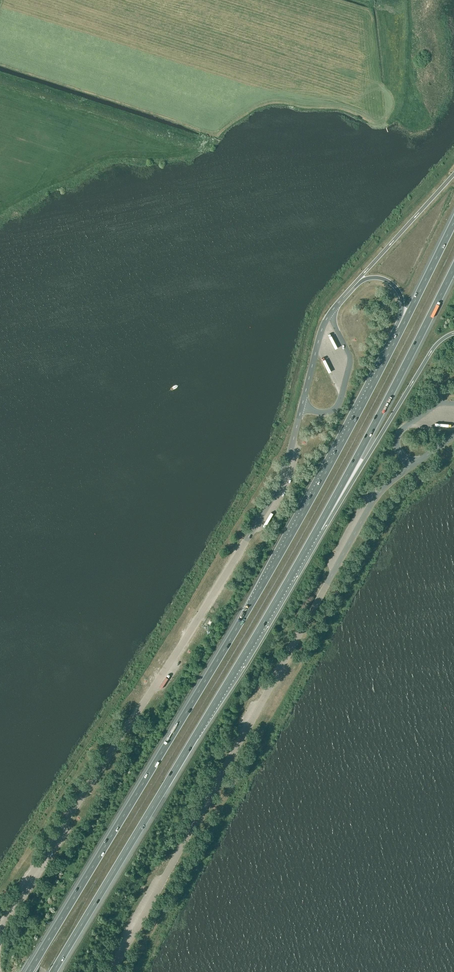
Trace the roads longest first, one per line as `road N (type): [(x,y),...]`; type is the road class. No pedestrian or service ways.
road 1 (motorway): [(400,331),(246,612),(29,971)]
road 2 (motorway): [(53,971),(317,530)]
road 3 (motorway): [(317,530),(453,270)]
road 4 (motorway): [(317,530),(431,351),(453,333)]
road 5 (motorway): [(453,173),(359,281),(379,278),(395,287),(400,331)]
road 6 (motorway): [(453,220),(400,331)]

